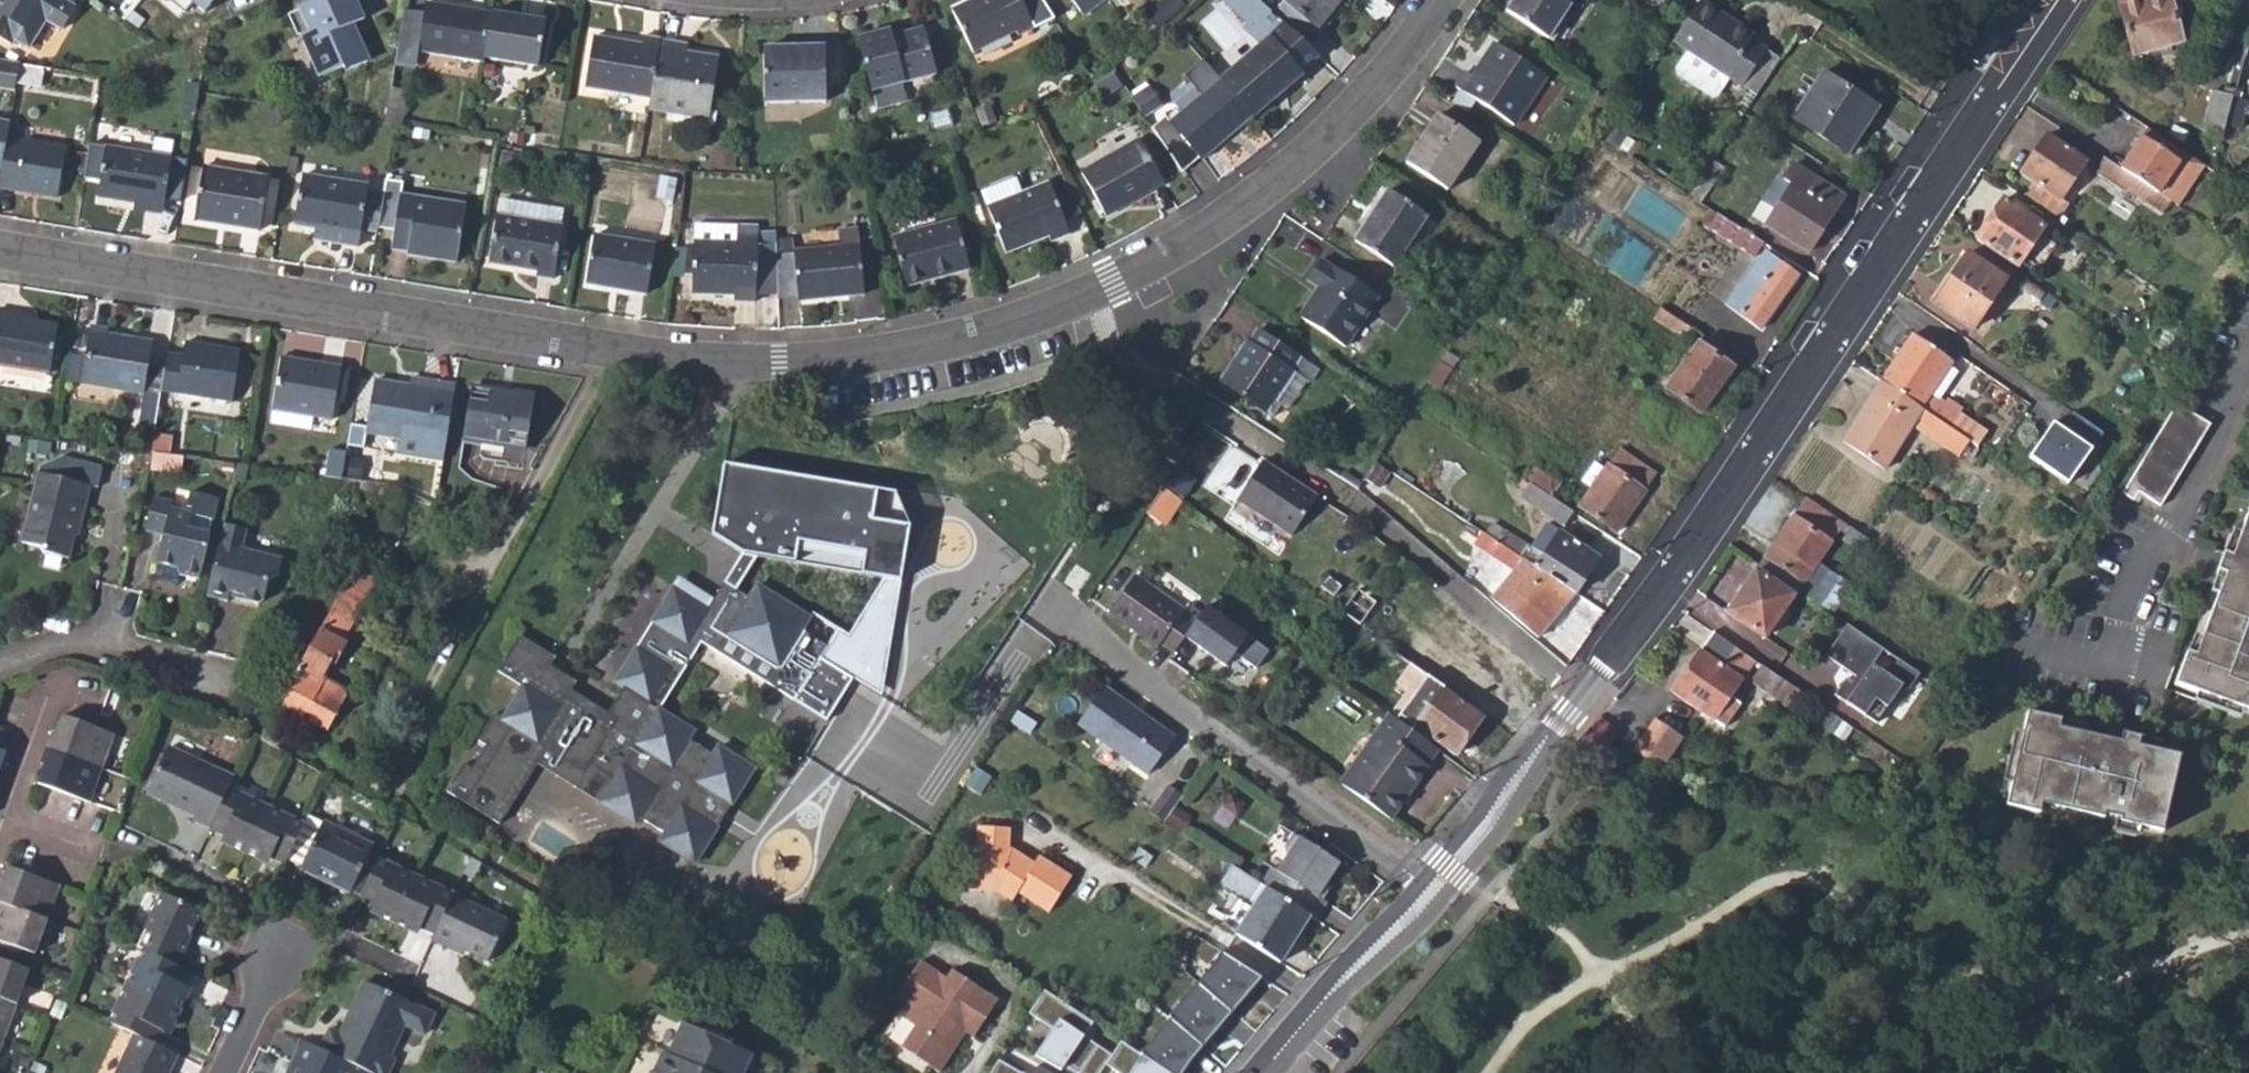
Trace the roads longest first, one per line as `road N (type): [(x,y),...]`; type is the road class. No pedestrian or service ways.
road 1 (residential): [(1446,0),(1381,83),(1214,229),(1038,320),(896,359),(726,368),(0,250)]
road 2 (tertiary): [(1433,889),(1491,824),(1720,511),(2057,0)]
road 3 (unclassified): [(1008,669),(1053,618),(1081,626),(1433,889)]
road 4 (residential): [(229,1072),(291,941),(344,946),(408,975)]
road 5 (tertiary): [(1266,1072),(1433,889)]
road 6 (residential): [(109,646),(242,677)]
road 7 (residential): [(3,821),(48,696)]

